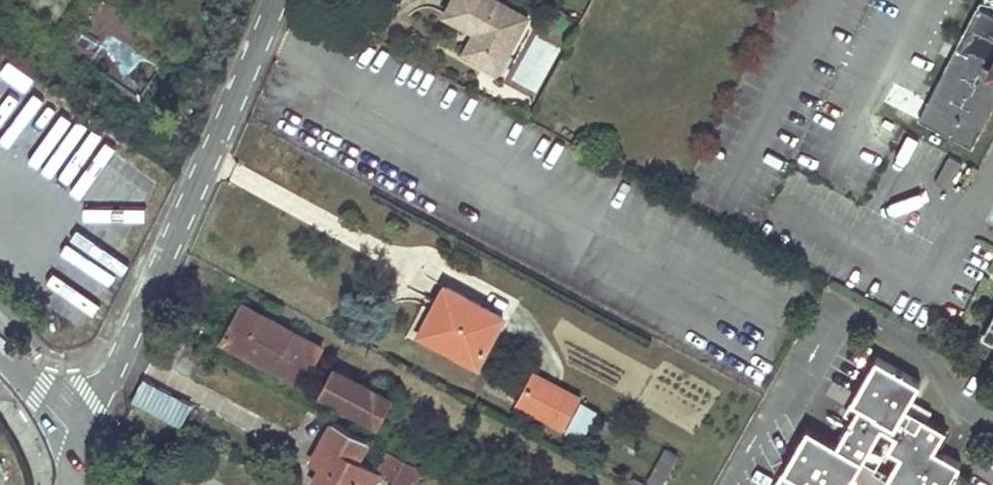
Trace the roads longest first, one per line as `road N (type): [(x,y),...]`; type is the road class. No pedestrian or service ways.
road 1 (residential): [(80,452),(281,0)]
road 2 (residential): [(0,346),(80,452)]

